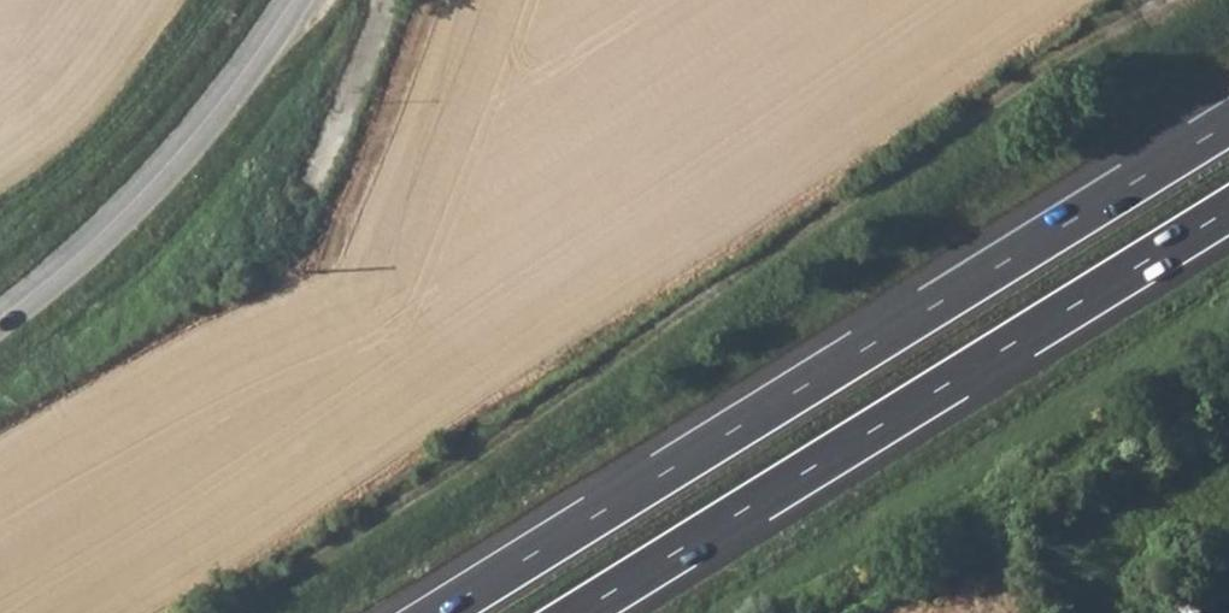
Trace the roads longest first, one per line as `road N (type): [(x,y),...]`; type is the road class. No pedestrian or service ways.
road 1 (motorway): [(1228,124),(438,612)]
road 2 (motorway): [(574,612),(1228,208)]
road 3 (tertiary): [(0,321),(76,257),(172,159),(292,0)]

